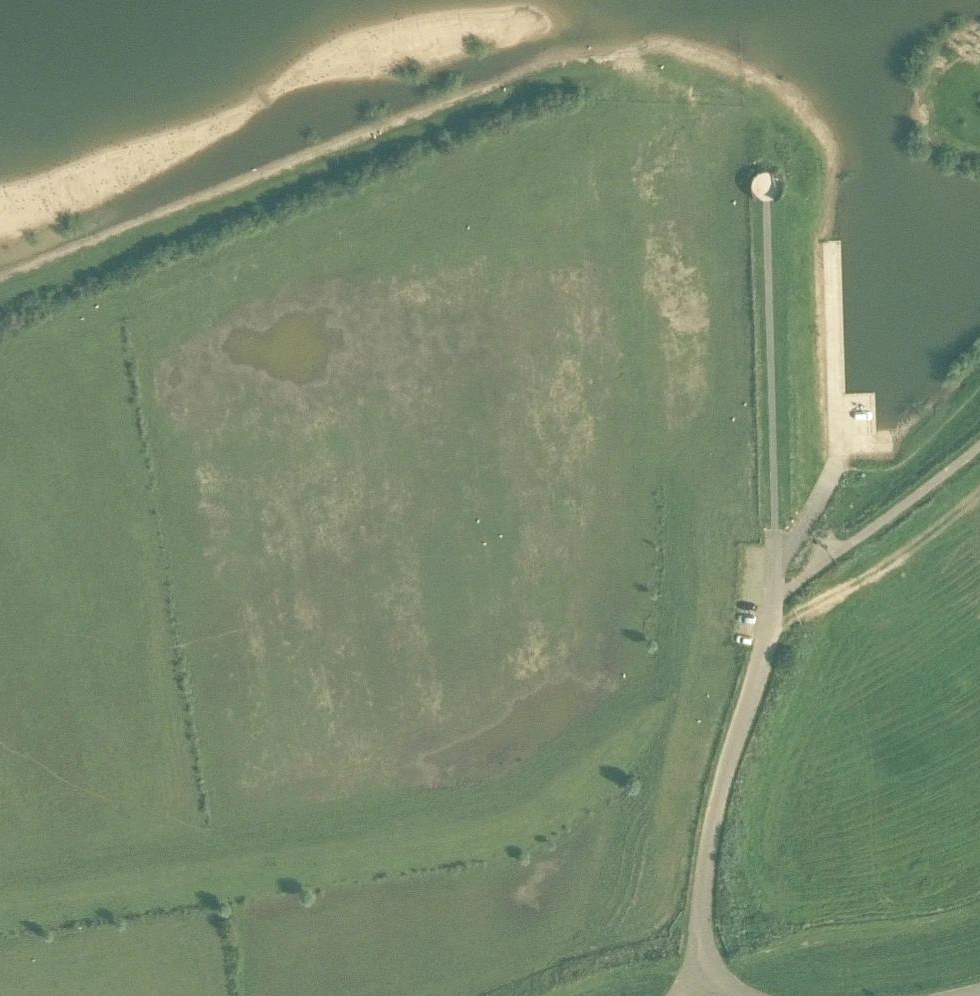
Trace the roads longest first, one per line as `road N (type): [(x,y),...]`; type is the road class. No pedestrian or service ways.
road 1 (unclassified): [(698,962),(709,851),(762,639),(774,527)]

